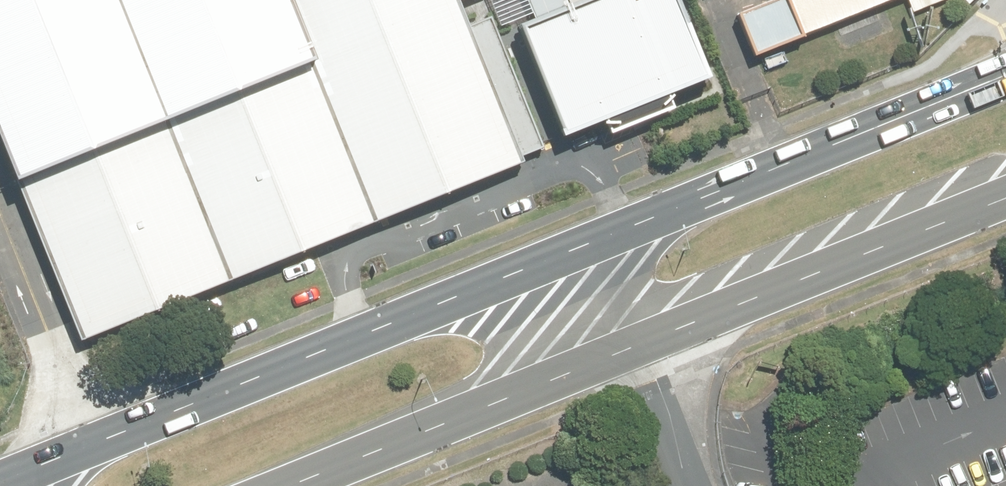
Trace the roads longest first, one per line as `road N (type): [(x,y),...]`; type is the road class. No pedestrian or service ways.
road 1 (primary): [(23,485),(515,270),(1005,73)]
road 2 (primary): [(1005,191),(298,485)]

